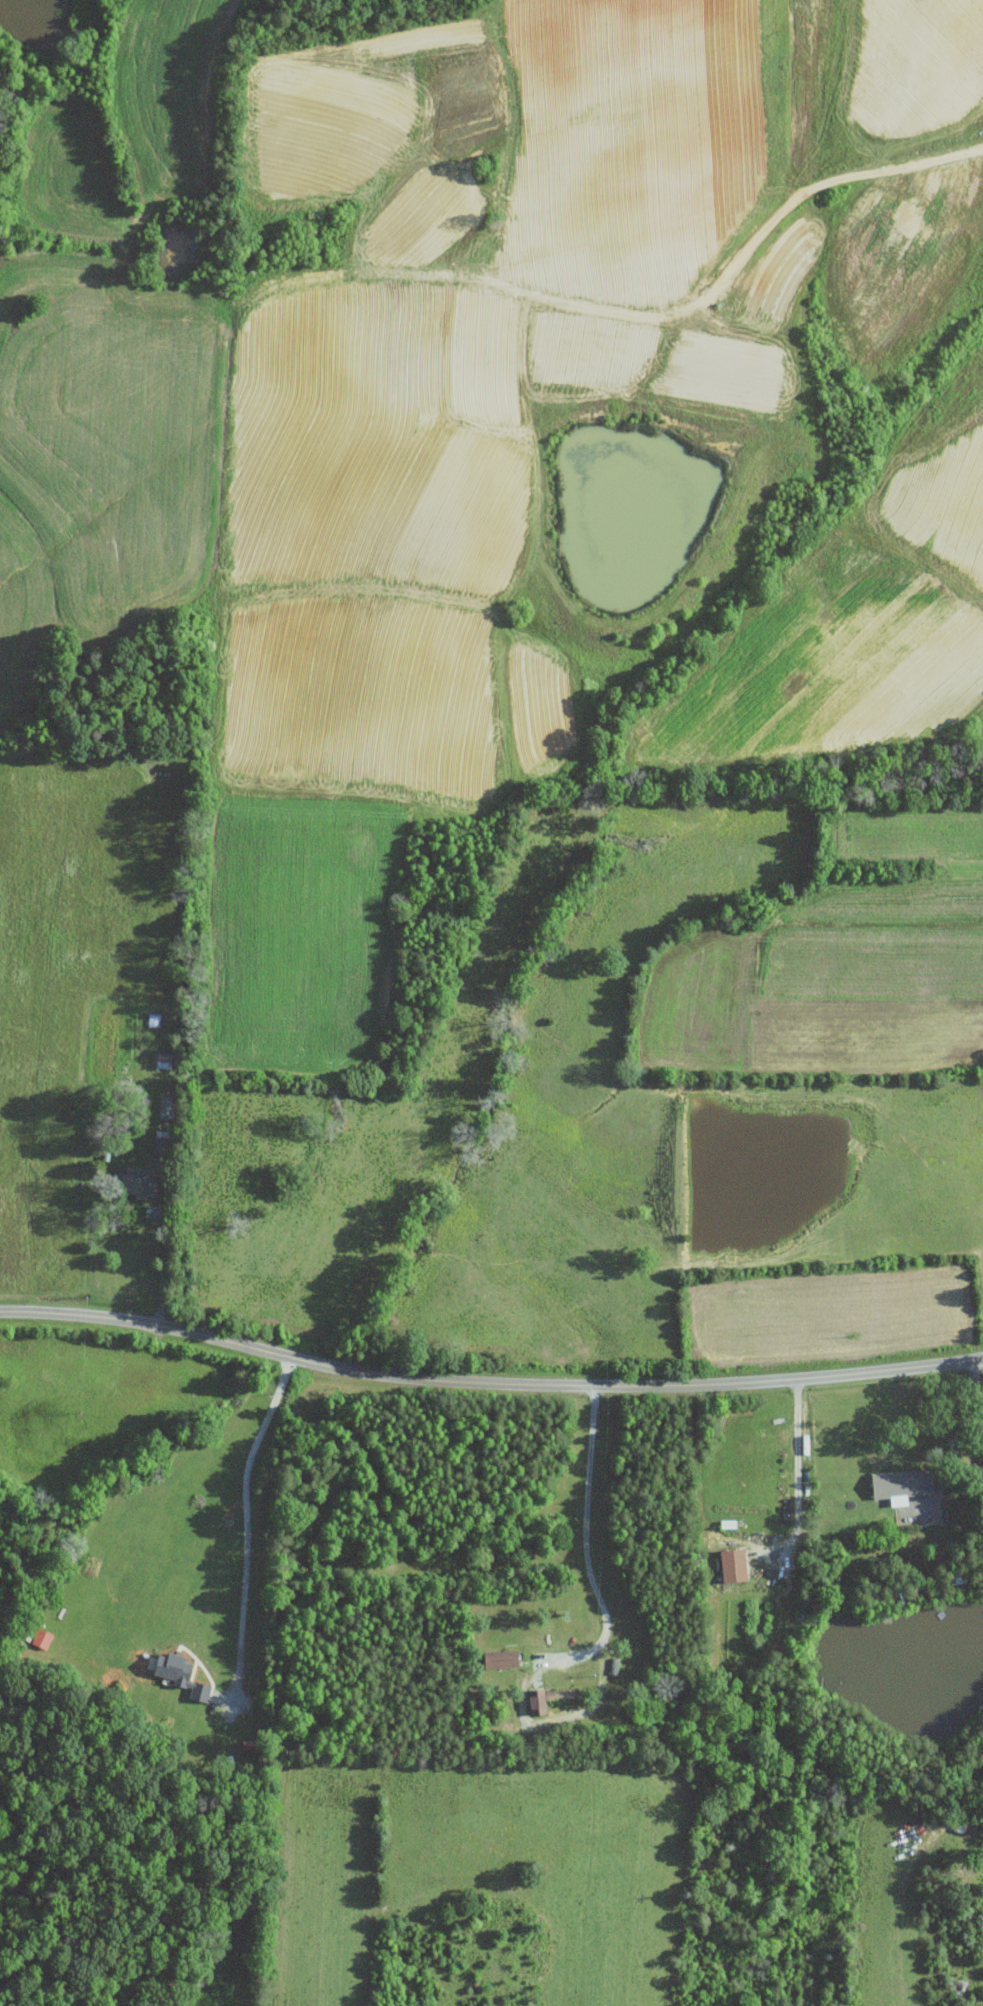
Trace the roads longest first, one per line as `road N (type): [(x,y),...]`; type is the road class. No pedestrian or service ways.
road 1 (residential): [(0,1313),(114,1319),(372,1376),(536,1386),(762,1383),(982,1359)]

